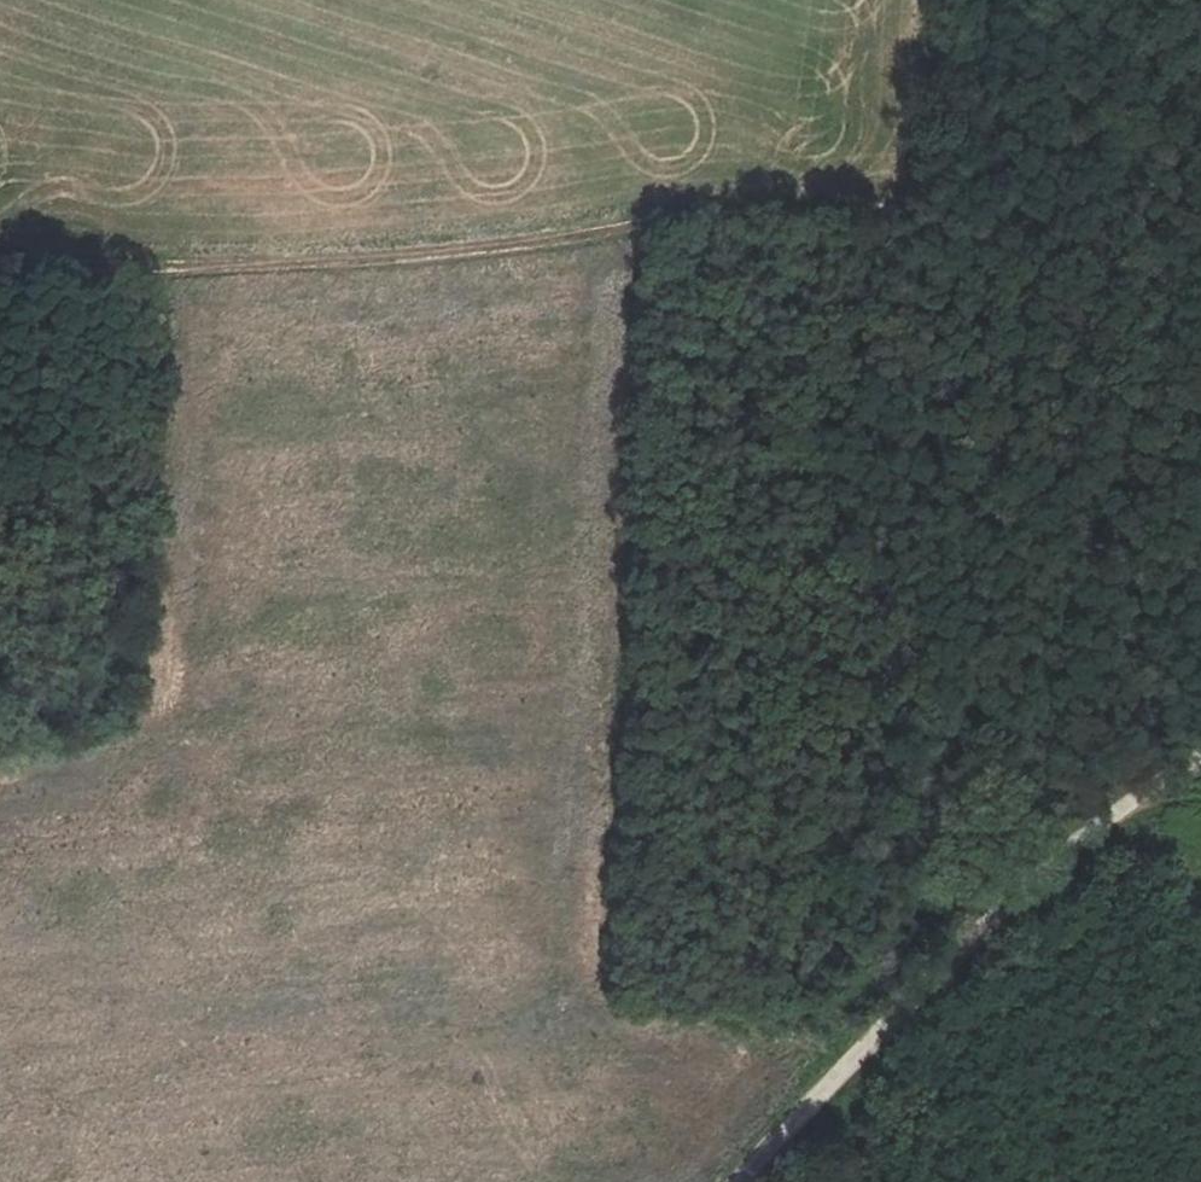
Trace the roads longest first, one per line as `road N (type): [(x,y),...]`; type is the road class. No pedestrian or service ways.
road 1 (track): [(1200,249),(1189,227),(1142,200),(1003,191),(744,202),(245,264),(0,257)]
road 2 (unclassified): [(743,1181),(952,958),(1119,811),(1200,760)]

